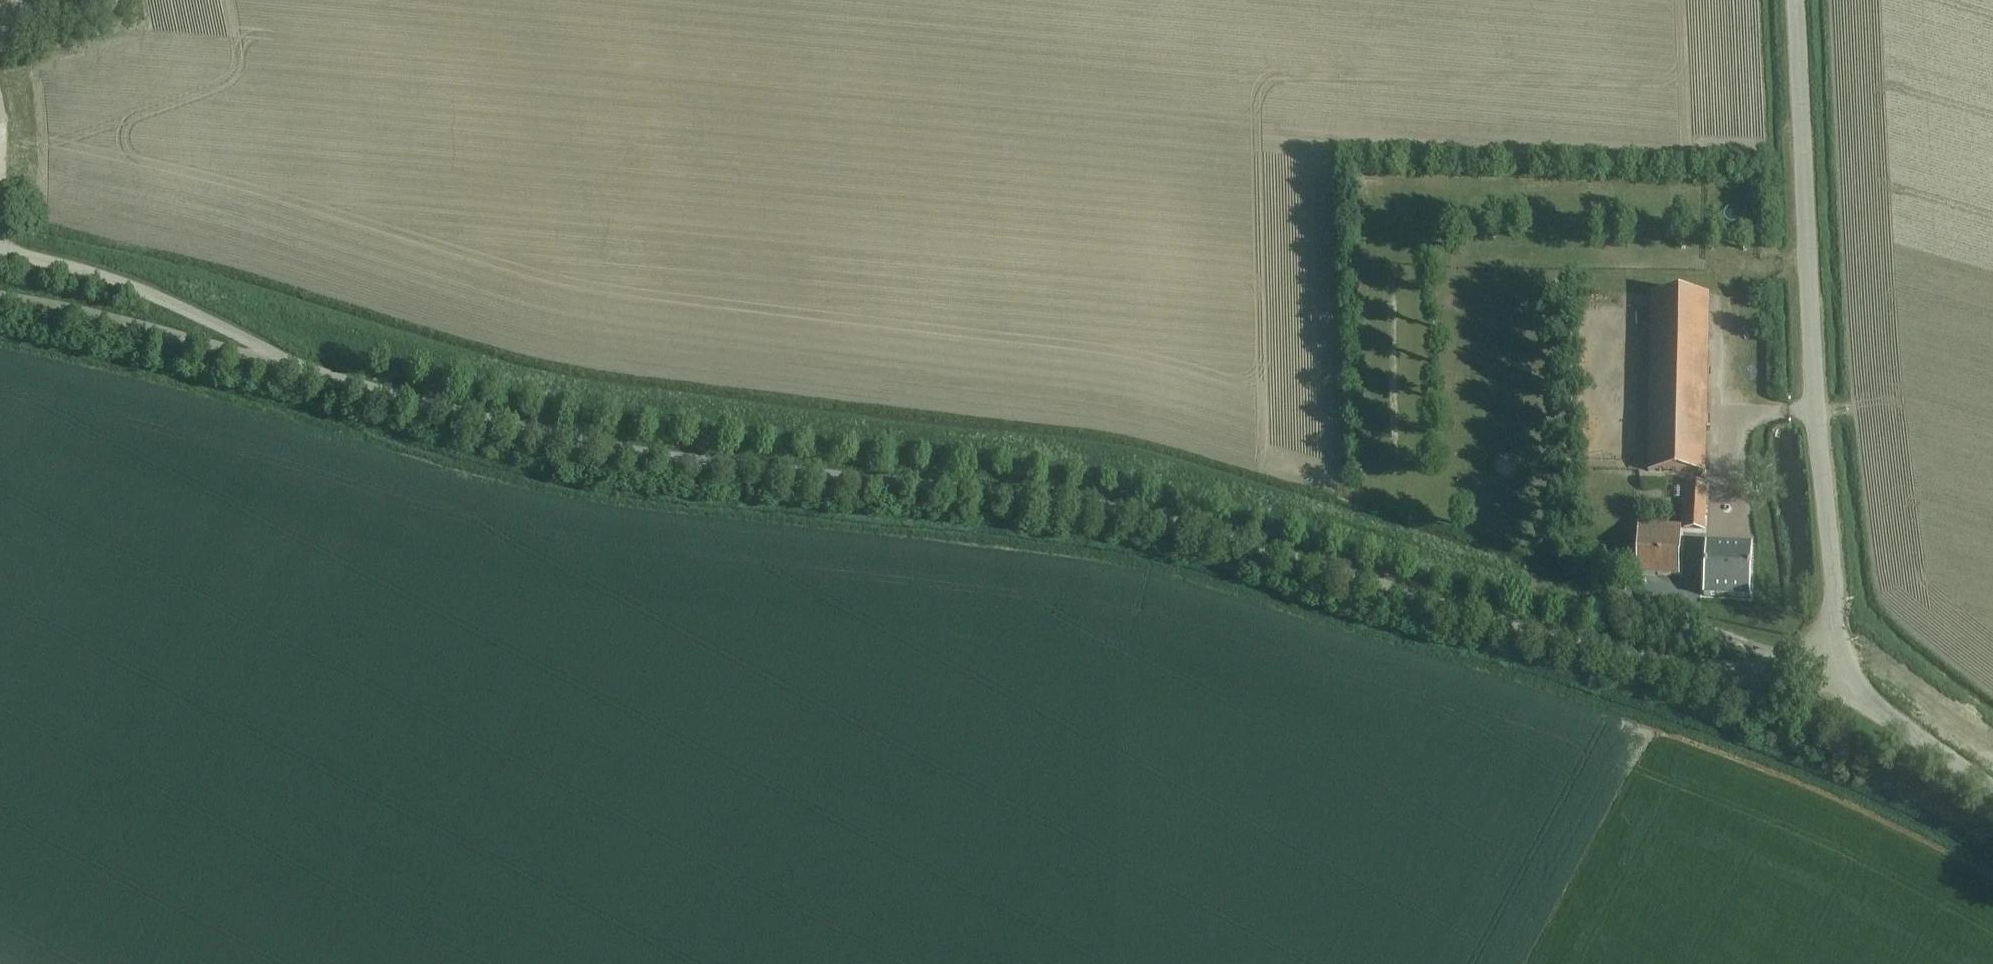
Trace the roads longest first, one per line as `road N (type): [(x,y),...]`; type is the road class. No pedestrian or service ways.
road 1 (unclassified): [(0,299),(264,357),(543,434),(1174,524),(1608,651),(1762,668)]
road 2 (tertiary): [(1834,610),(1794,0)]
road 3 (tertiary): [(1992,792),(1858,695)]

